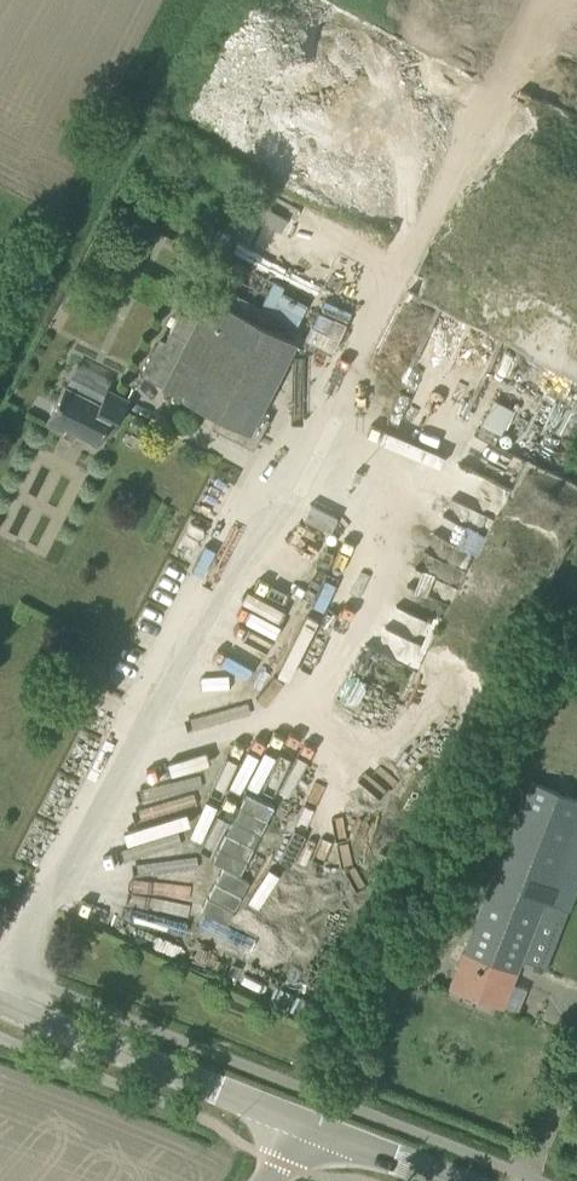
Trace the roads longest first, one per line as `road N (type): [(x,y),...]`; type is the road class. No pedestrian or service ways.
road 1 (tertiary): [(310,1126),(0,1005)]
road 2 (secondary): [(451,1180),(310,1126)]

